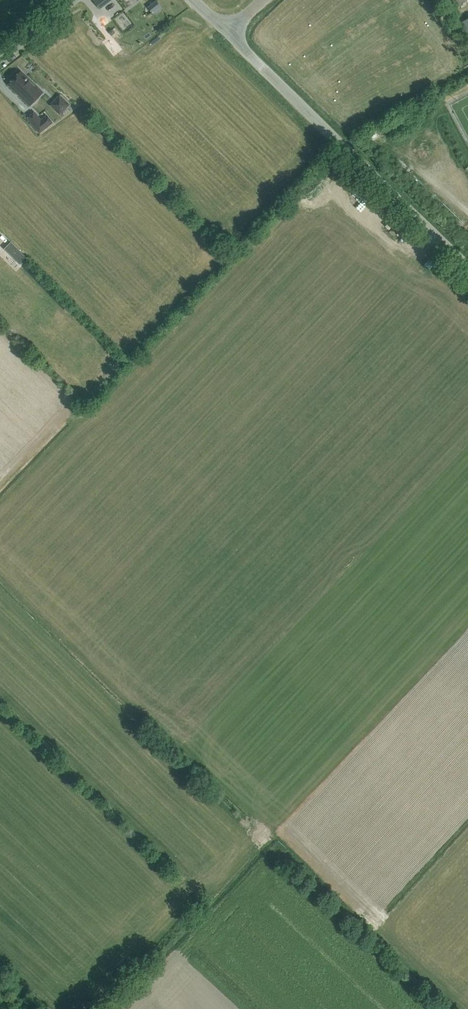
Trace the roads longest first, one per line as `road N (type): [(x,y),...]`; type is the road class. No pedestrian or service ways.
road 1 (unclassified): [(467,268),(229,33)]

